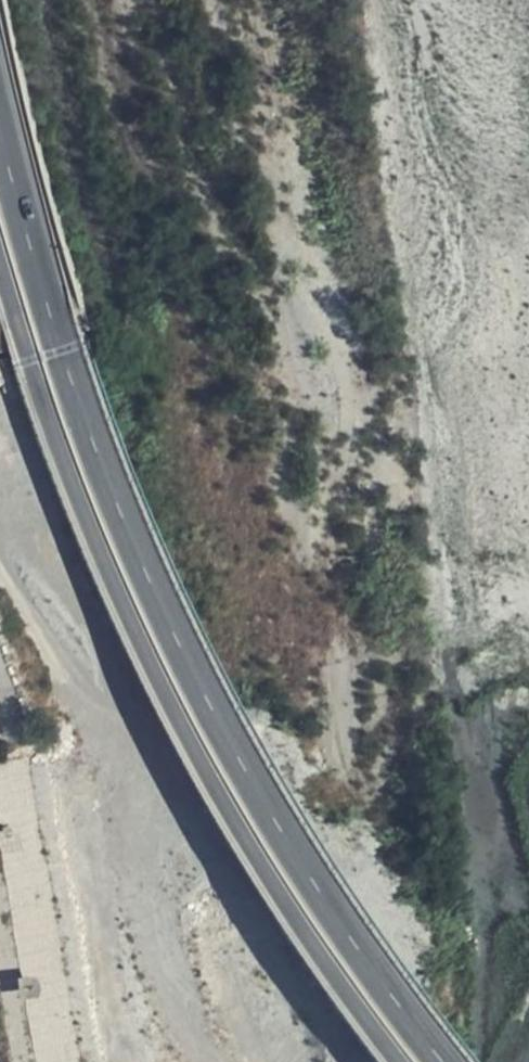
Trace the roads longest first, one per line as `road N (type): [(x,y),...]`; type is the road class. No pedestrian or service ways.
road 1 (trunk): [(450,1061),(251,772),(146,564),(60,350),(0,132)]
road 2 (trunk): [(0,259),(71,479),(221,793),(406,1061)]

